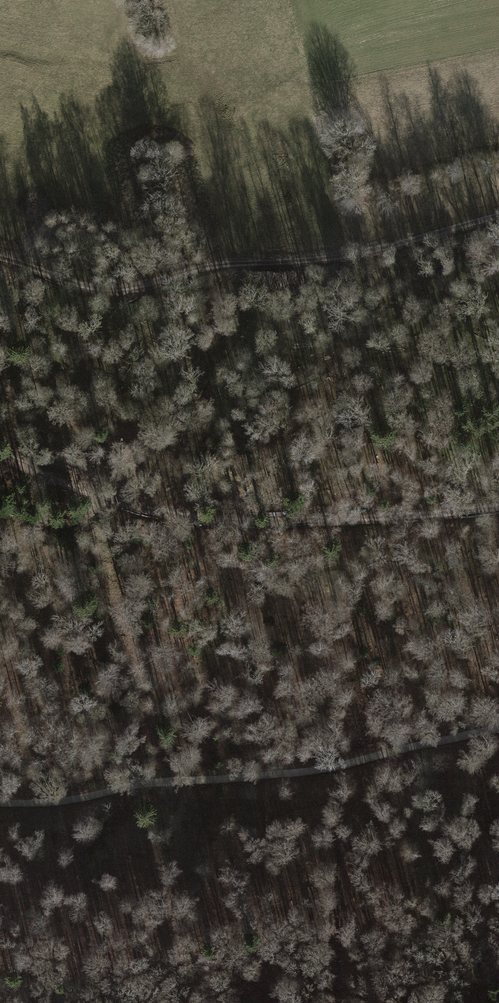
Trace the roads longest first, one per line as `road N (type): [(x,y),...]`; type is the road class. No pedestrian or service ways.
road 1 (track): [(0,257),(90,288),(141,287),(210,265),(353,250),(498,217)]
road 2 (track): [(498,506),(204,519),(99,495),(0,453)]
road 3 (track): [(498,727),(294,773),(0,802)]

